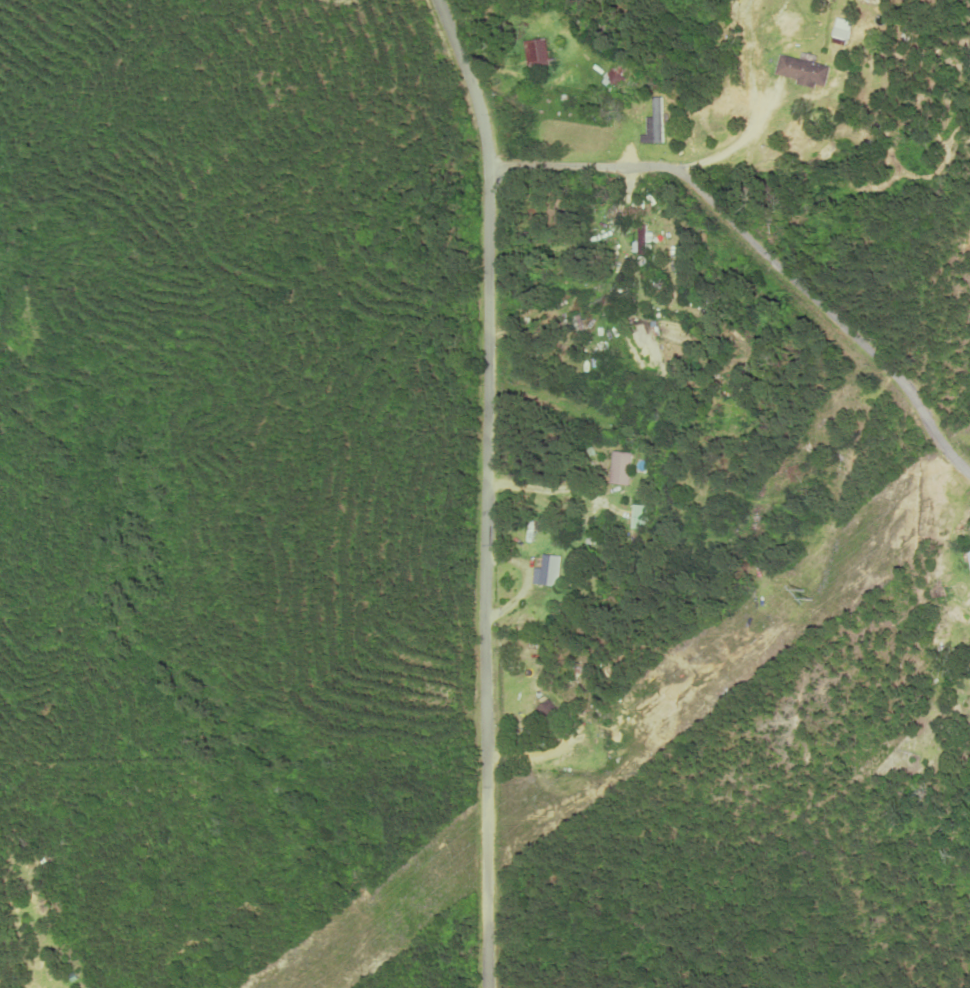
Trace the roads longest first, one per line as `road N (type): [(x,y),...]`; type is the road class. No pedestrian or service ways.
road 1 (residential): [(495,987),(492,206),(471,77)]
road 2 (residential): [(489,167),(644,164),(687,174),(868,347),(969,470)]

